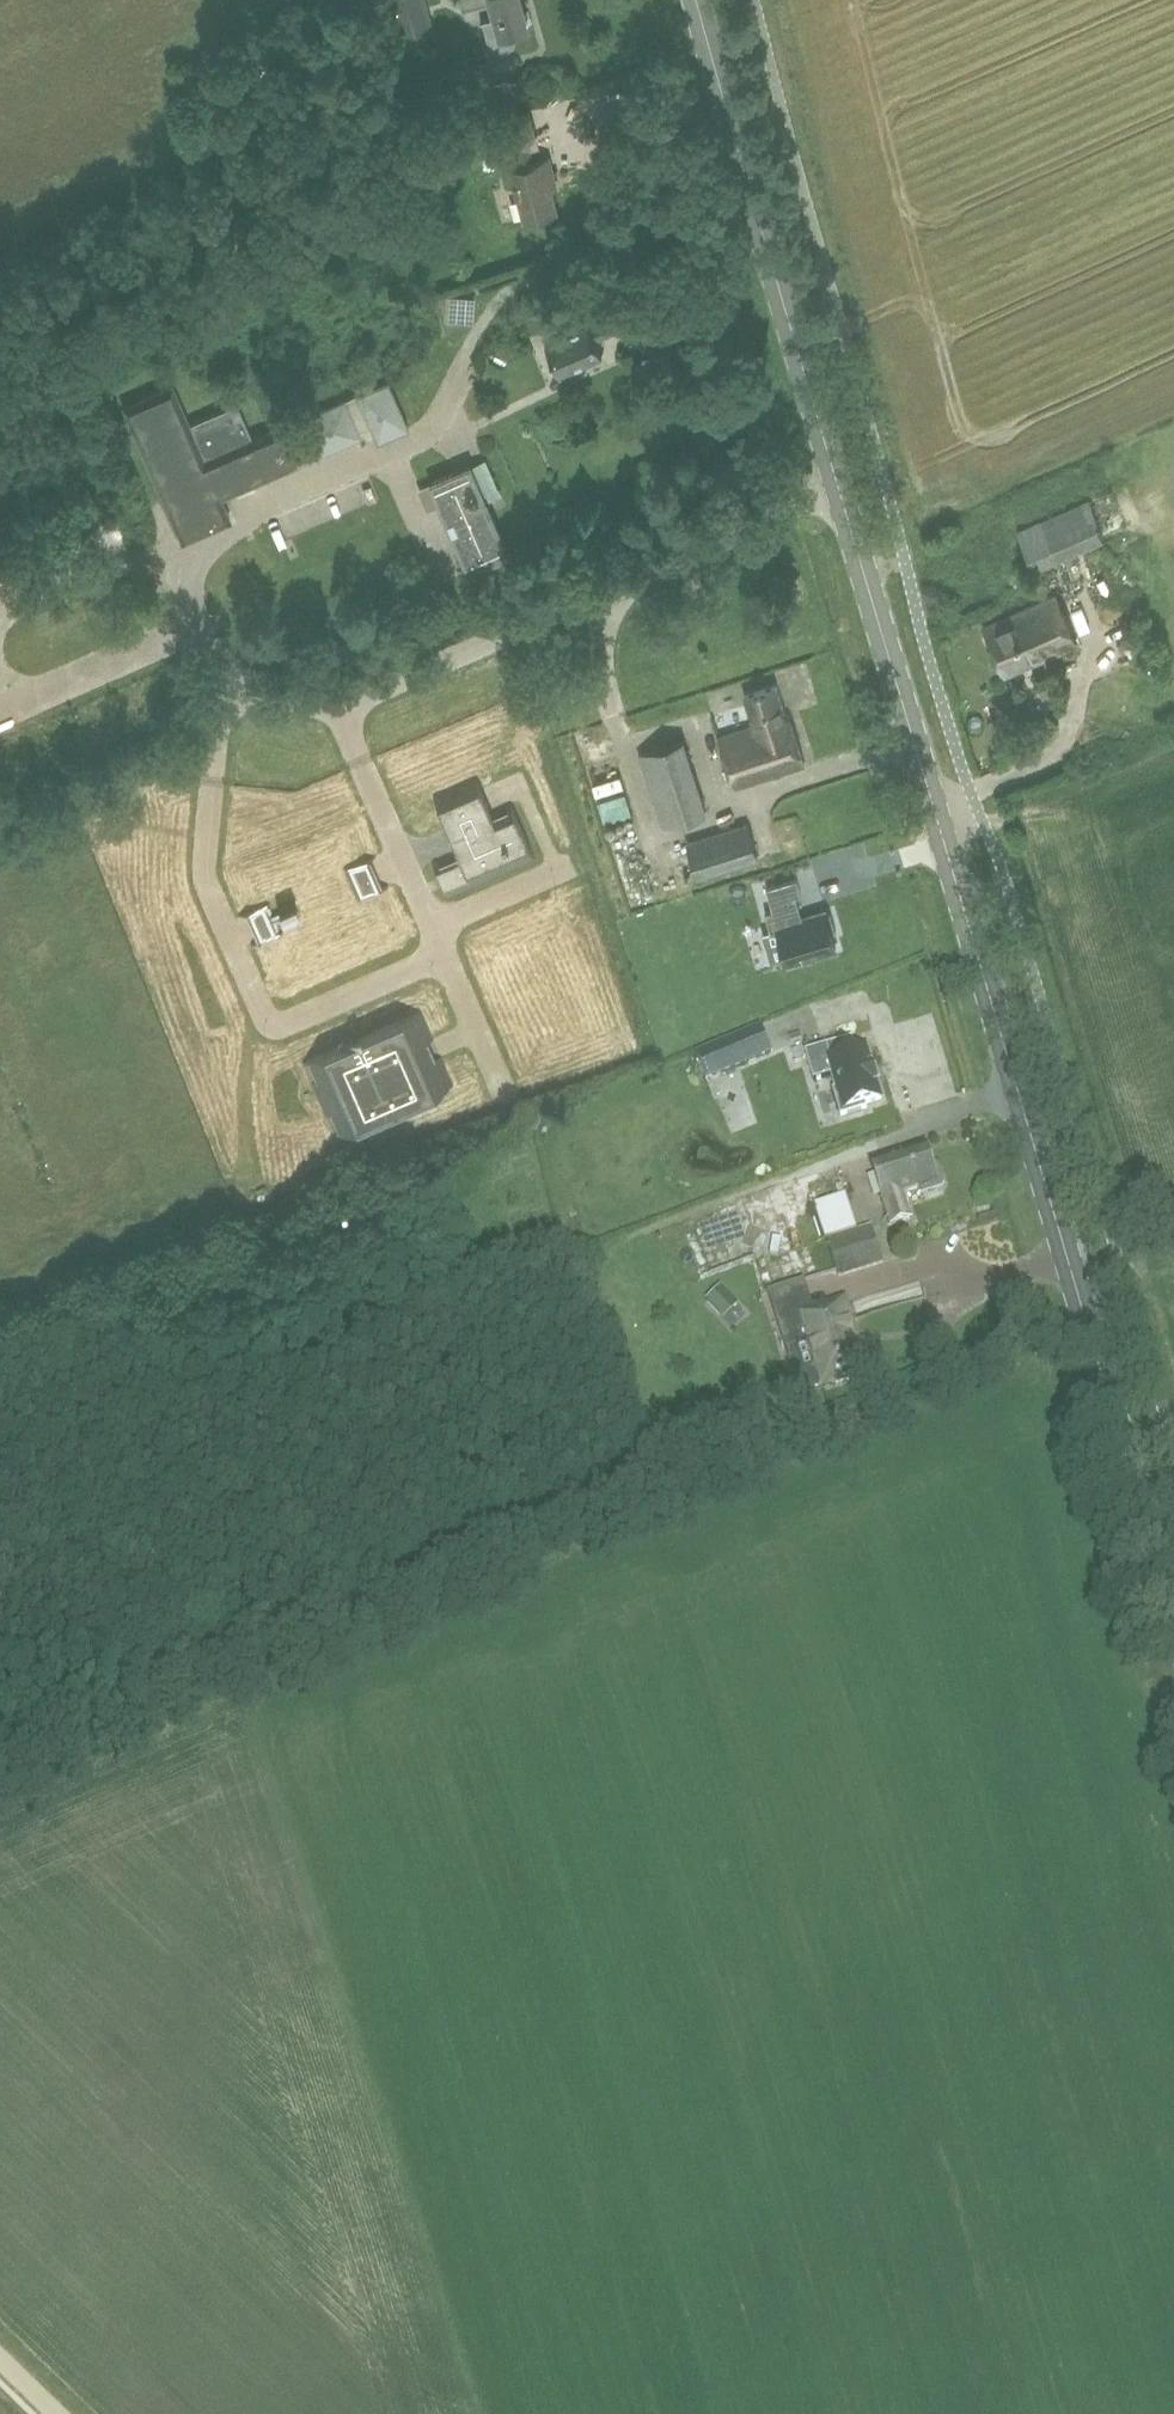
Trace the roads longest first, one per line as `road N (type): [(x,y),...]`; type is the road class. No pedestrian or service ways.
road 1 (secondary): [(1173,1621),(696,0)]

